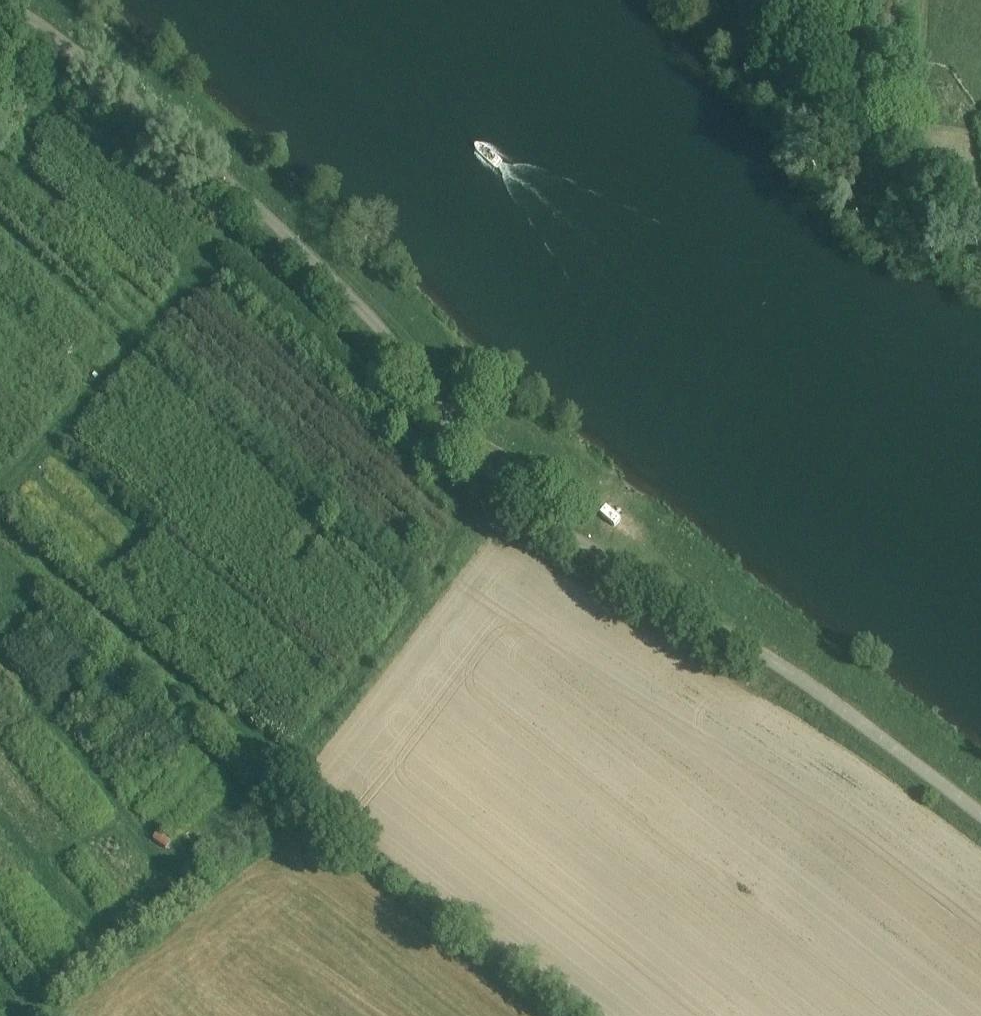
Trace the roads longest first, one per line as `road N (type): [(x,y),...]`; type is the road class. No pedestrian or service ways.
road 1 (unclassified): [(980,815),(788,670),(536,513),(470,454),(355,304),(60,42),(0,7)]
road 2 (unclassified): [(980,235),(922,208),(868,155),(840,96),(834,0)]

